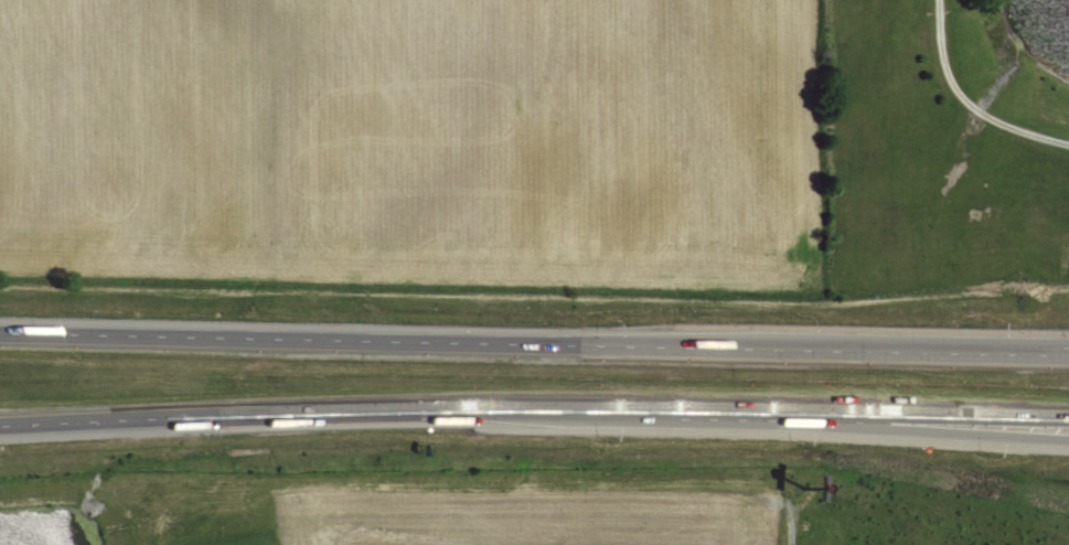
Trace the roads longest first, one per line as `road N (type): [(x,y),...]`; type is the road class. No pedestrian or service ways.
road 1 (motorway): [(0,423),(487,408),(1068,417)]
road 2 (motorway): [(1068,351),(0,332)]
road 3 (motorway): [(759,410),(1068,437)]
road 4 (track): [(938,0),(944,64),(964,98),(1009,127),(1068,145)]

